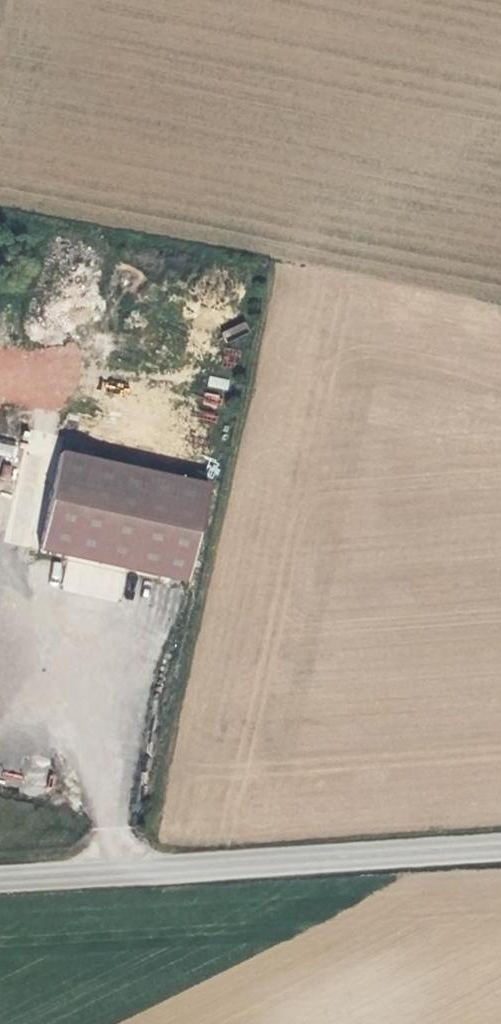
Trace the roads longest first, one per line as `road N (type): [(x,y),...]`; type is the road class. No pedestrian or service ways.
road 1 (unclassified): [(0,879),(500,843)]

